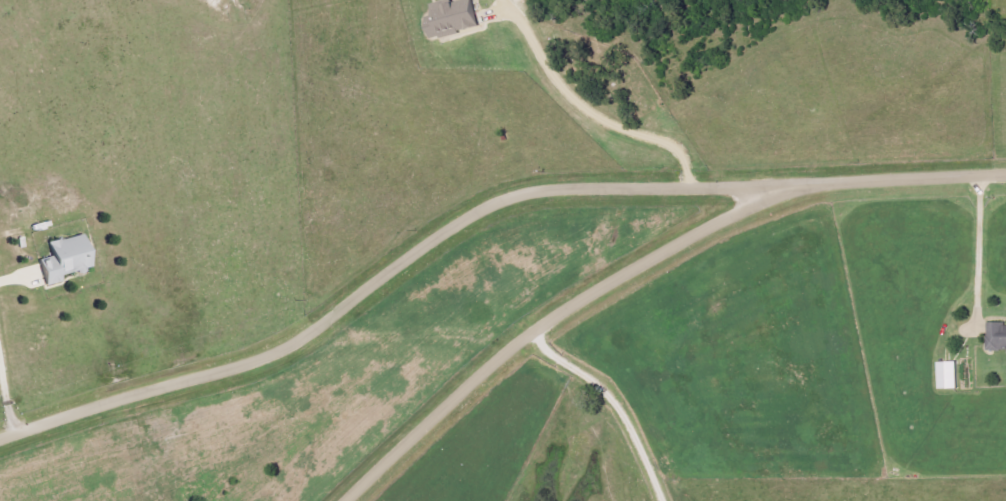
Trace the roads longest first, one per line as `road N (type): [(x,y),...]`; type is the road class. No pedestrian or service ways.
road 1 (residential): [(0,437),(278,350),(490,201),(562,190),(1005,176)]
road 2 (residential): [(816,183),(740,207),(540,323),(342,500)]

